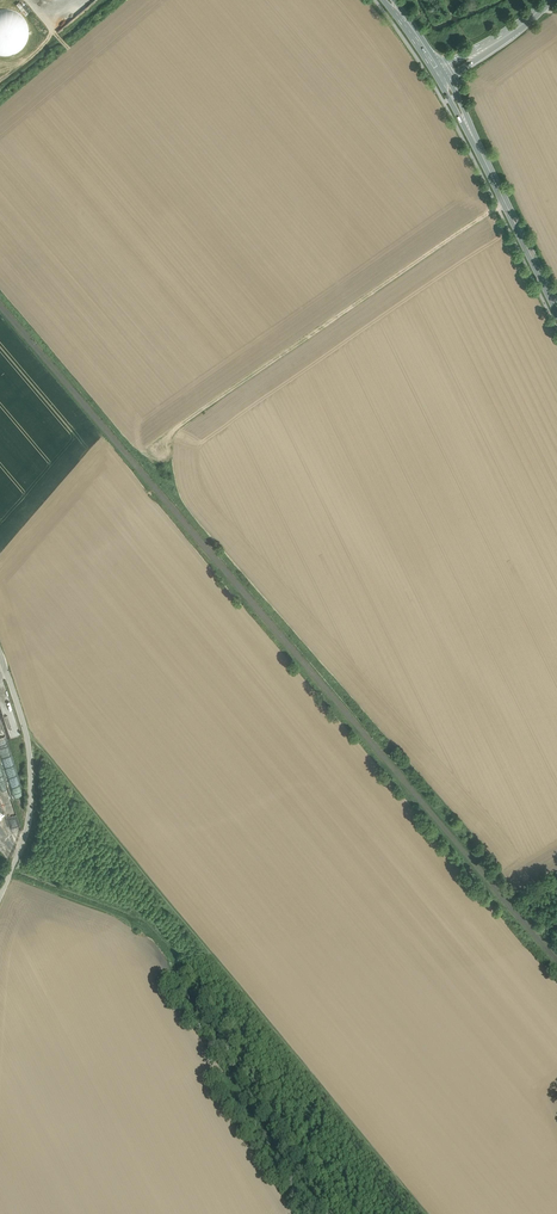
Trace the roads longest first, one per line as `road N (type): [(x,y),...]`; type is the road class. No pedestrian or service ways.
road 1 (track): [(159,452),(172,431),(505,201)]
road 2 (primary): [(440,72),(556,307)]
road 3 (unclassified): [(0,896),(31,802),(28,734),(0,652)]
road 4 (secondary): [(440,72),(516,30),(550,0)]

